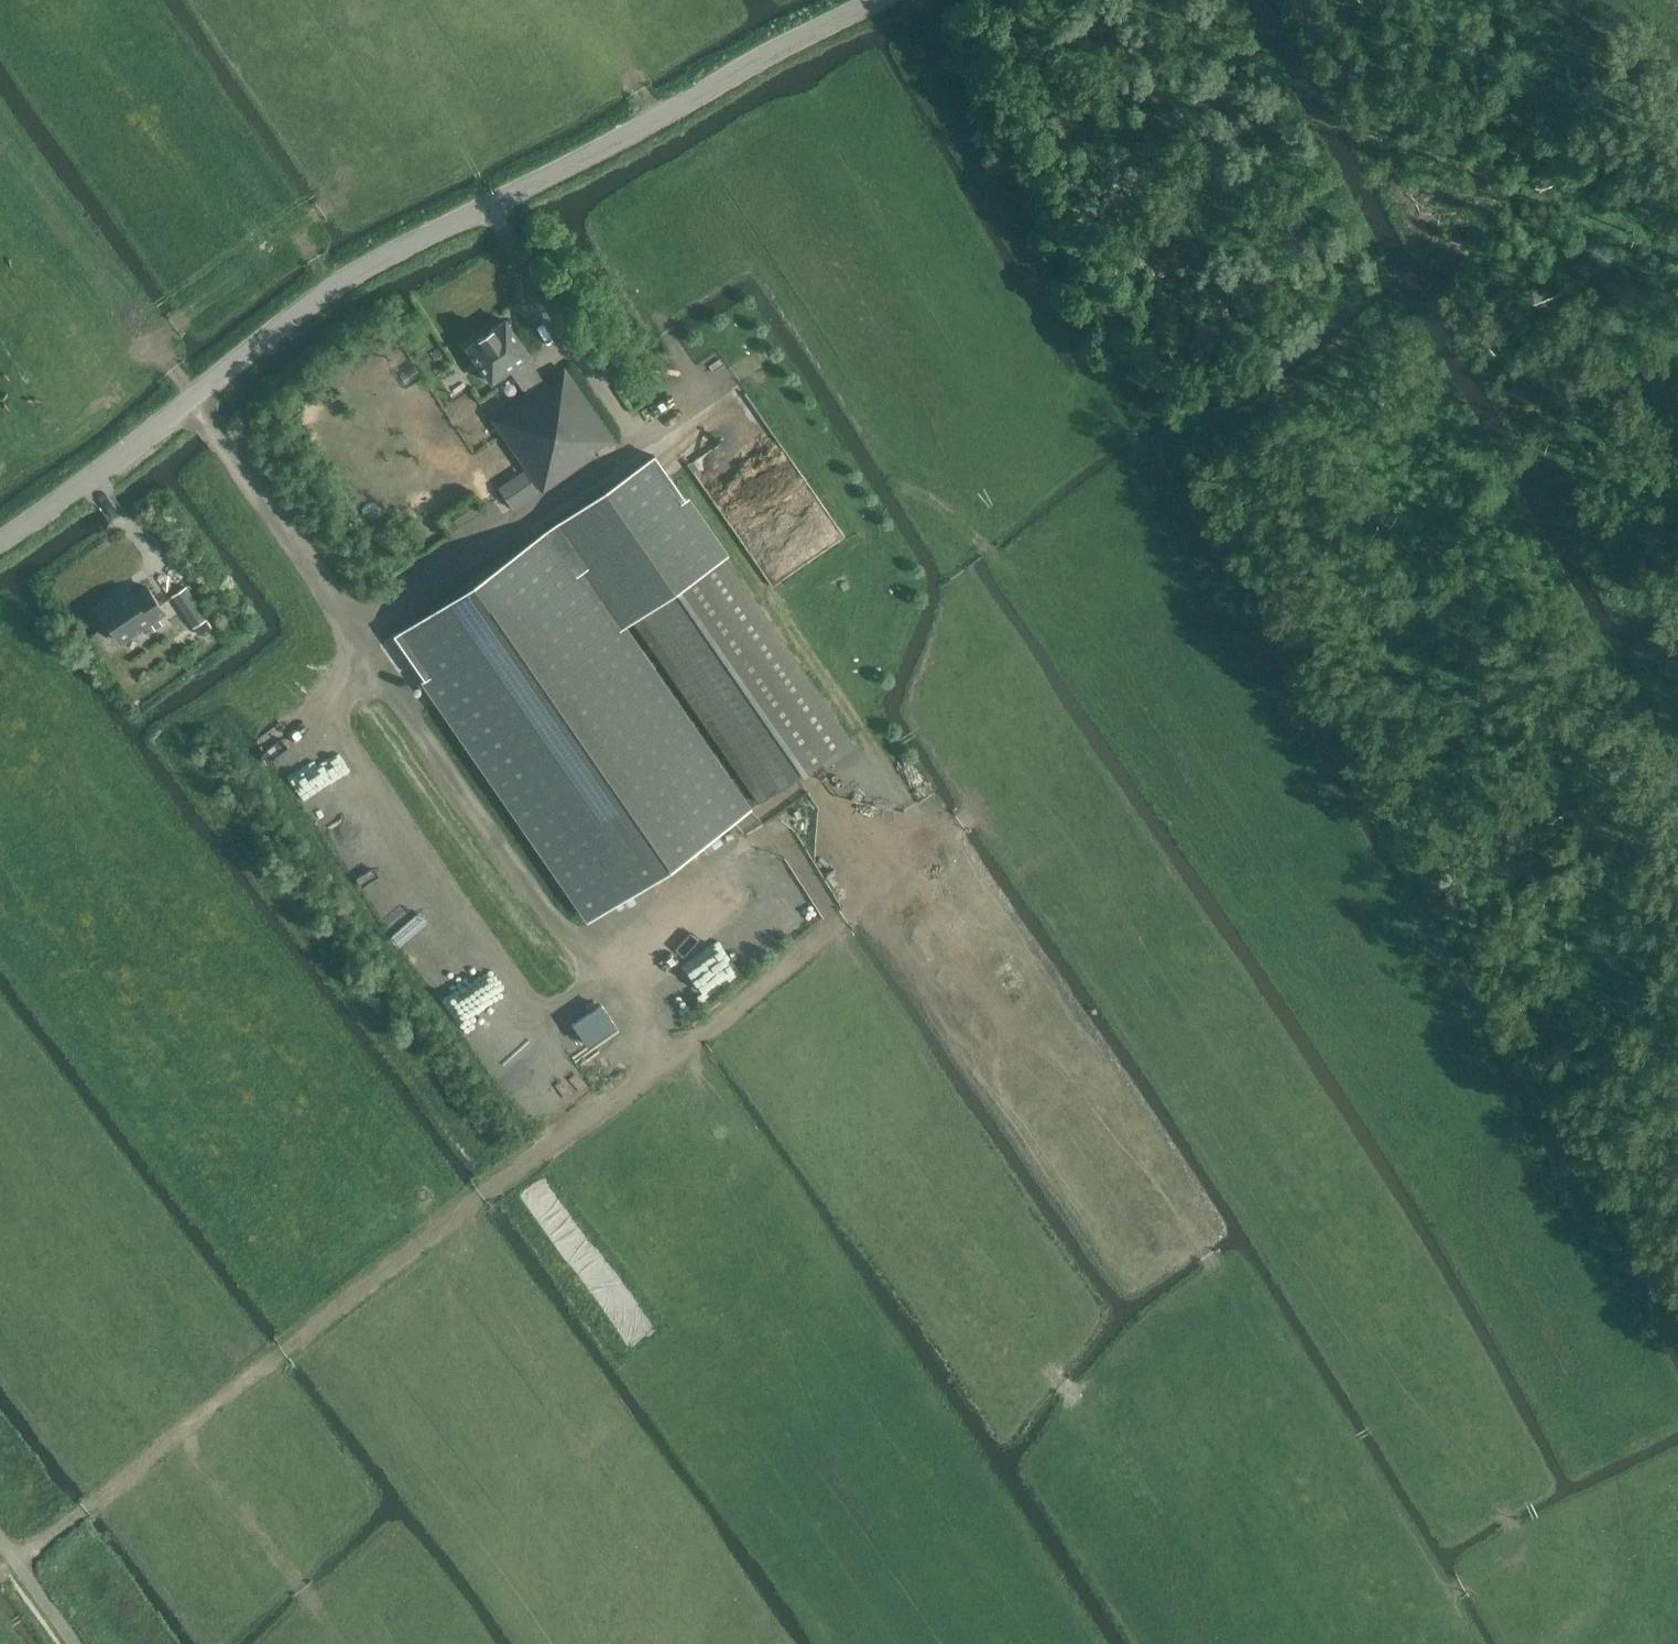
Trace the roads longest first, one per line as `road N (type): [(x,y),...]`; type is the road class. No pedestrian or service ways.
road 1 (track): [(856,839),(877,882),(864,905),(0,1577)]
road 2 (unclassified): [(0,538),(376,261),(880,0)]
road 3 (track): [(663,1059),(399,703),(194,398)]
road 4 (track): [(0,159),(149,337),(215,283)]

